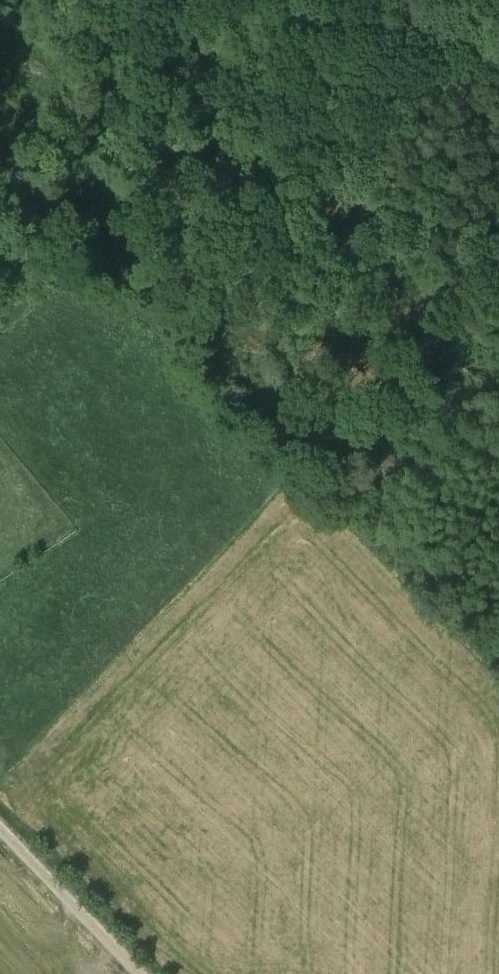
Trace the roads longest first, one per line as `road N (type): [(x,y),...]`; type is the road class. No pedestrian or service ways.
road 1 (track): [(143,973),(0,825)]

